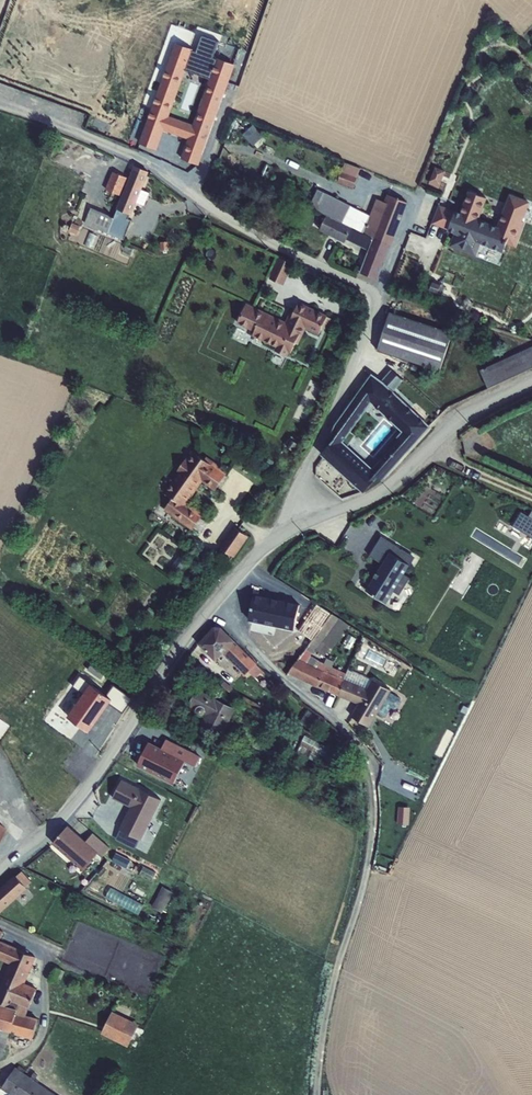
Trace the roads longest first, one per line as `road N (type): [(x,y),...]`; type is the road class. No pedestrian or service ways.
road 1 (residential): [(36,118),(135,160),(214,214),(371,297),(369,332),(280,536)]
road 2 (track): [(222,599),(251,647),(341,721),(359,755),(371,848),(320,1043),(320,1094)]
road 3 (unclassified): [(280,536),(200,624),(74,807),(0,871)]
road 4 (residential): [(531,383),(458,420),(374,495),(280,536)]
road 5 (track): [(371,297),(531,341)]

